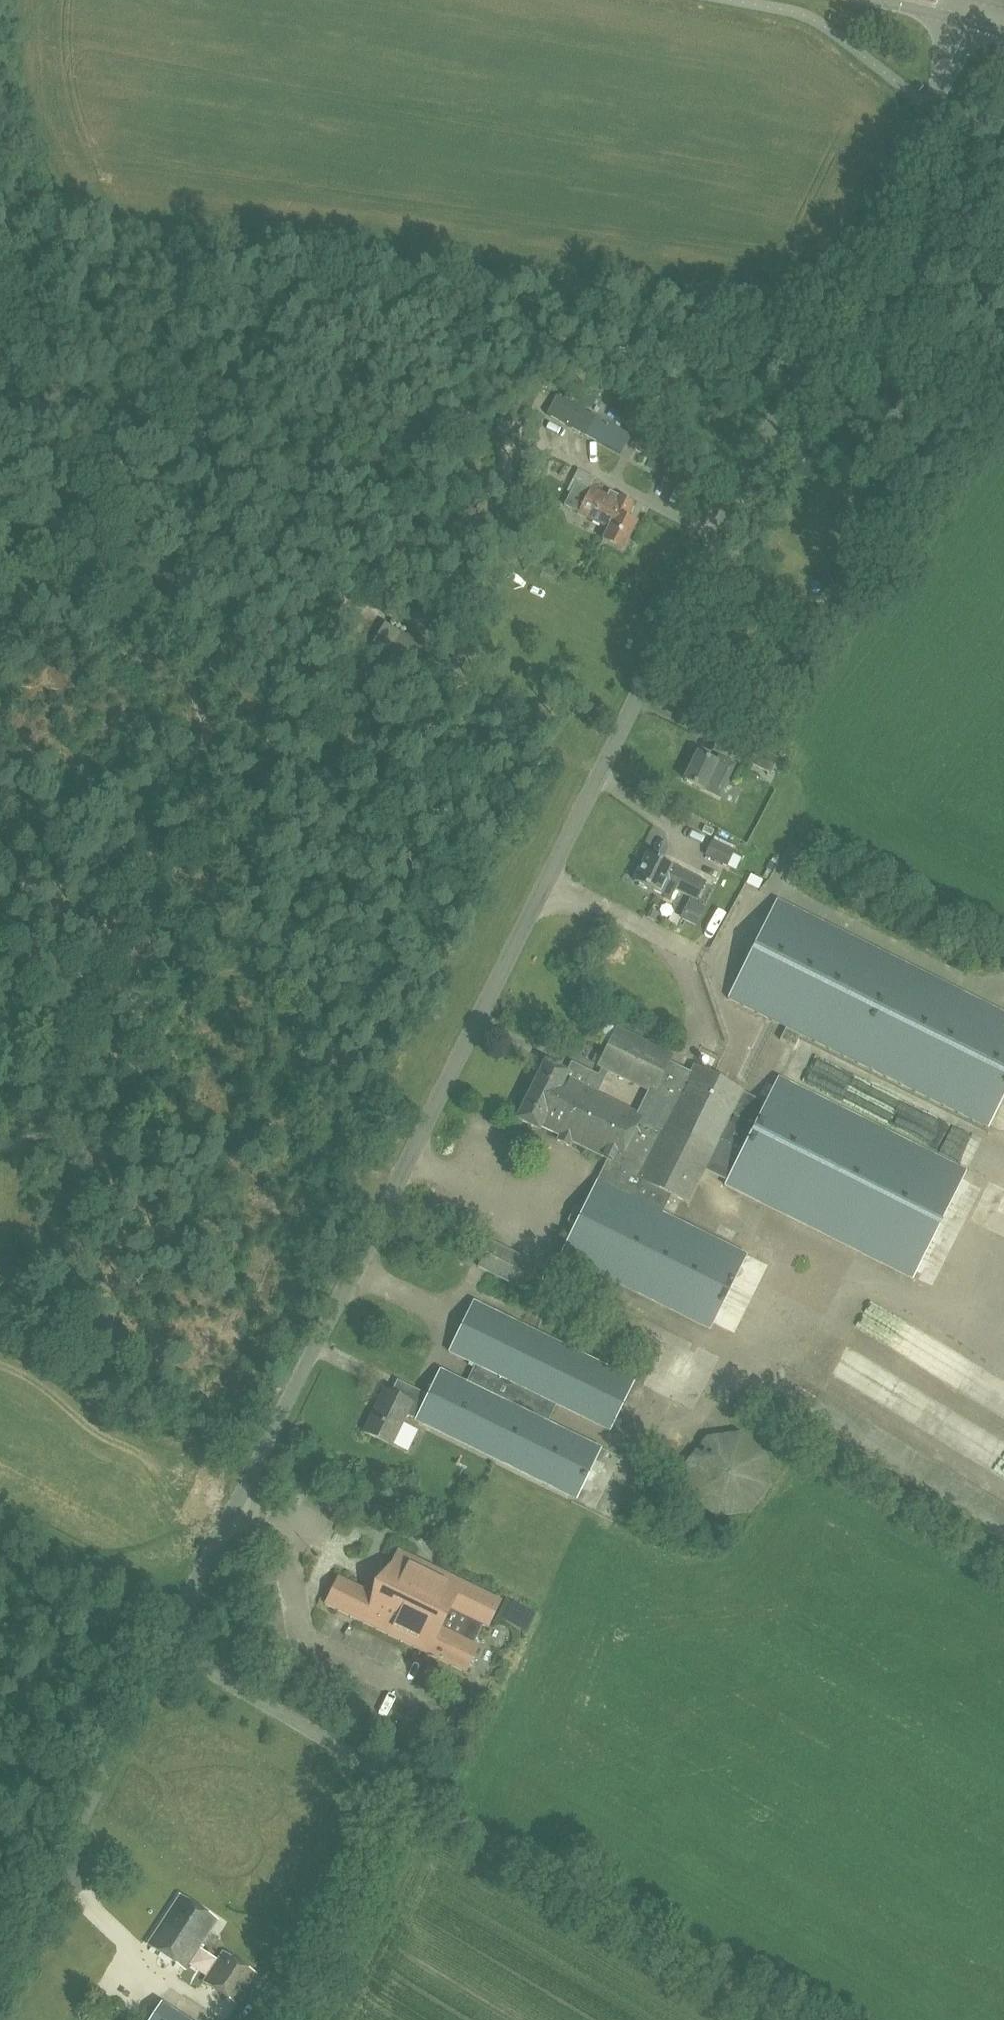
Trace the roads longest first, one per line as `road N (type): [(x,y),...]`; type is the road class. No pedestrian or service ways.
road 1 (unclassified): [(156,1638),(410,1149),(980,2)]
road 2 (unclassified): [(781,2019),(156,1638)]
road 3 (unclassified): [(0,1972),(156,1638)]

